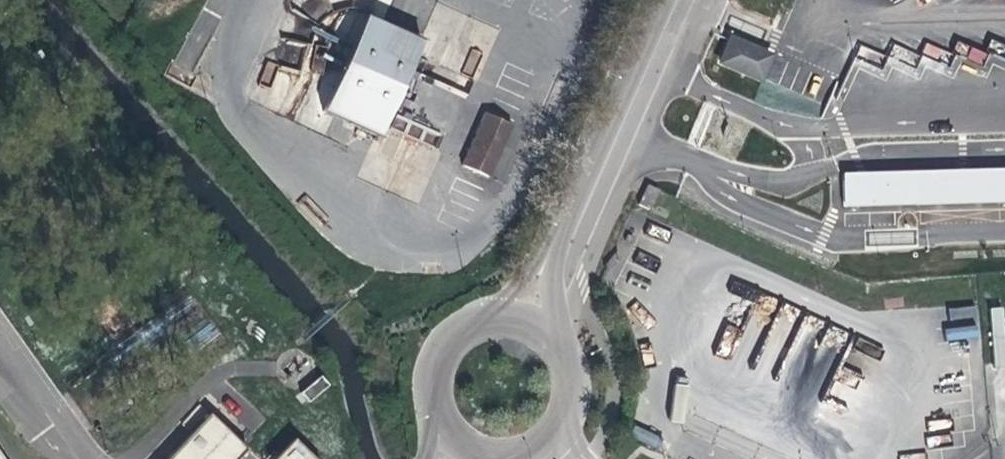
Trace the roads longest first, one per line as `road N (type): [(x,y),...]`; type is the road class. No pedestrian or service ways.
road 1 (unclassified): [(679,0),(581,233),(524,324)]
road 2 (unclassified): [(463,437),(507,448),(530,442),(562,406),(562,362),(551,342),(524,324)]
road 3 (unclassified): [(524,324),(490,319),(470,326),(441,358),(438,401),(463,437)]
road 4 (unclassified): [(89,458),(0,343)]

